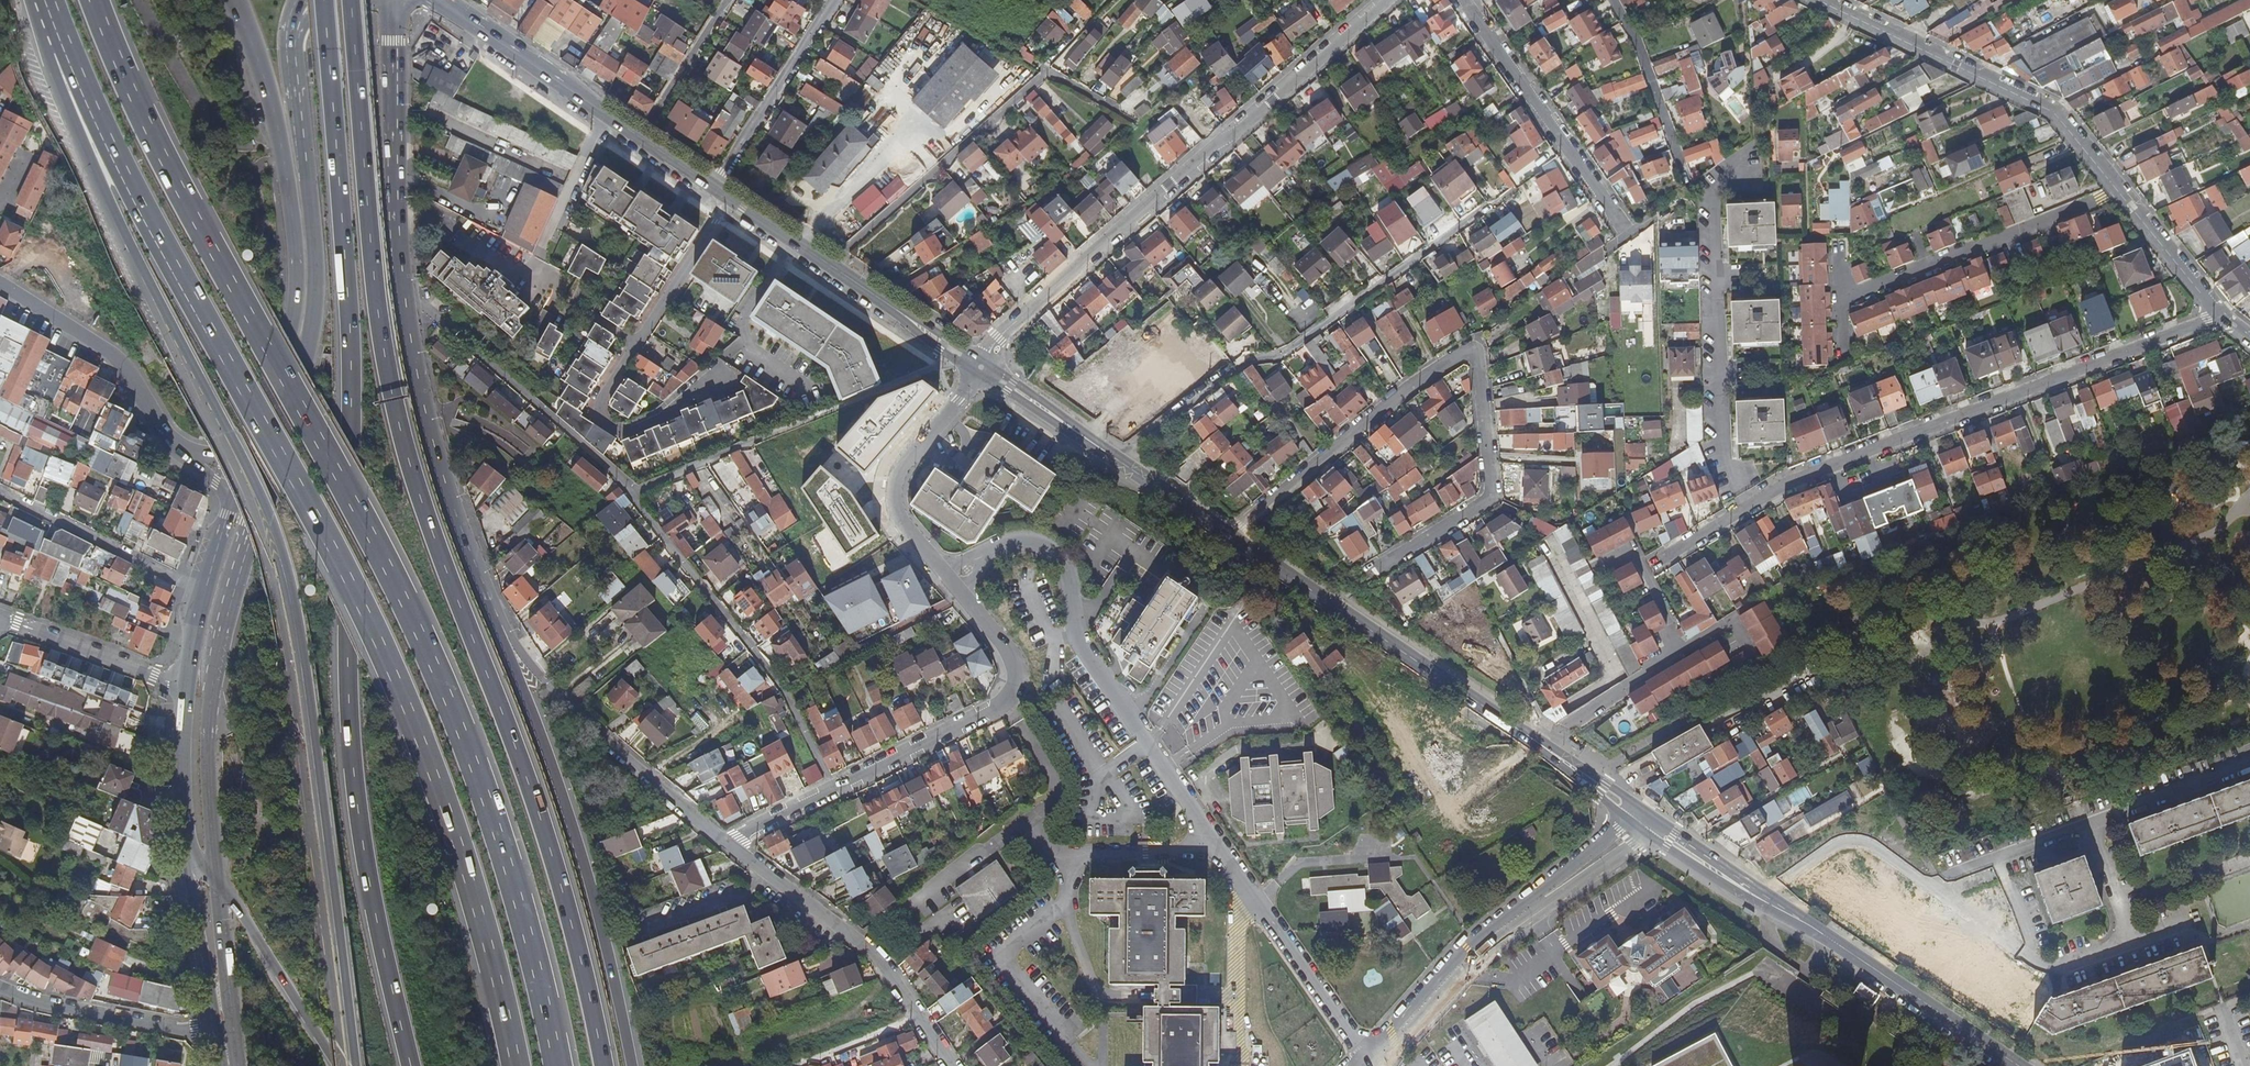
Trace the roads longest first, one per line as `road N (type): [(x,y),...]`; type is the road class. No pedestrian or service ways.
road 1 (motorway): [(558,1065),(513,882),(430,656),(162,154),(94,0)]
road 2 (motorway): [(61,43),(396,680),(471,888),(515,1065)]
road 3 (motorway): [(604,1065),(557,868),(425,511),(397,413),(374,277),(351,0)]
road 4 (motorway): [(61,43),(53,68),(107,204),(251,476),(290,575),(312,700),(351,1065)]
road 5 (motorway): [(326,0),(349,321),(352,753),(369,882),(411,1065)]
road 6 (residential): [(1654,566),(1797,478),(2224,316)]
road 7 (secondary): [(486,590),(433,444),(410,337),(396,219),(393,0)]
road 8 (residential): [(1231,536),(1469,347),(1493,495),(1376,570)]
road 9 (residential): [(1386,0),(1120,227),(990,355)]
road 10 (residential): [(1821,0),(1930,51),(2050,122),(2224,316)]
road 11 (secondary): [(1647,822),(1231,536)]
road 12 (secondary): [(233,0),(272,110),(297,258),(283,360),(236,479)]
road 13 (motorway): [(632,1065),(582,858),(486,590)]
road 14 (secondary): [(256,488),(305,361),(315,308),(294,66),(298,14)]
road 15 (residential): [(732,847),(1005,702),(1016,679),(1013,658),(960,592)]
road 16 (secondary): [(216,881),(212,683),(256,488)]
road 17 (residential): [(718,380),(636,429),(615,429),(600,415),(604,396),(731,199)]
road 18 (residential): [(1371,1065),(1474,949),(1647,822)]
road 19 (secondary): [(731,199),(439,0)]
road 20 (residential): [(732,847),(881,959),(954,1065)]
road 21 (tertiary): [(236,479),(166,437),(110,351),(0,282)]
road 22 (secondary): [(2019,1065),(1762,901)]
road 23 (secondary): [(970,358),(731,199)]
road 24 (residential): [(1463,0),(1630,233)]
road 25 (secondary): [(1231,536),(994,375)]
road 26 (residential): [(1762,901),(1856,839),(1927,887),(1998,859)]
road 27 (residential): [(640,769),(549,686),(486,590)]
road 28 (residential): [(944,572),(902,523),(894,485),(975,380)]
road 29 (residential): [(990,553),(1030,543),(1061,559),(1082,646),(1119,704)]
road 30 (secondary): [(184,808),(214,1028)]
road 31 (motorway): [(216,881),(335,1065)]
road 32 (residential): [(0,988),(67,1009),(214,1028)]
road 33 (secondary): [(236,479),(187,687)]
road 34 (residential): [(1998,859),(2031,960),(2056,966),(2128,941)]
road 35 (residential): [(187,687),(0,620)]
road 36 (secondary): [(238,1065),(216,881)]
road 37 (residential): [(2093,827),(2249,769)]
road 38 (secondary): [(1762,901),(1647,822)]
road 39 (secondary): [(187,687),(184,808)]
road 40 (residential): [(640,769),(732,847)]
road 41 (residential): [(2128,941),(2093,827)]

